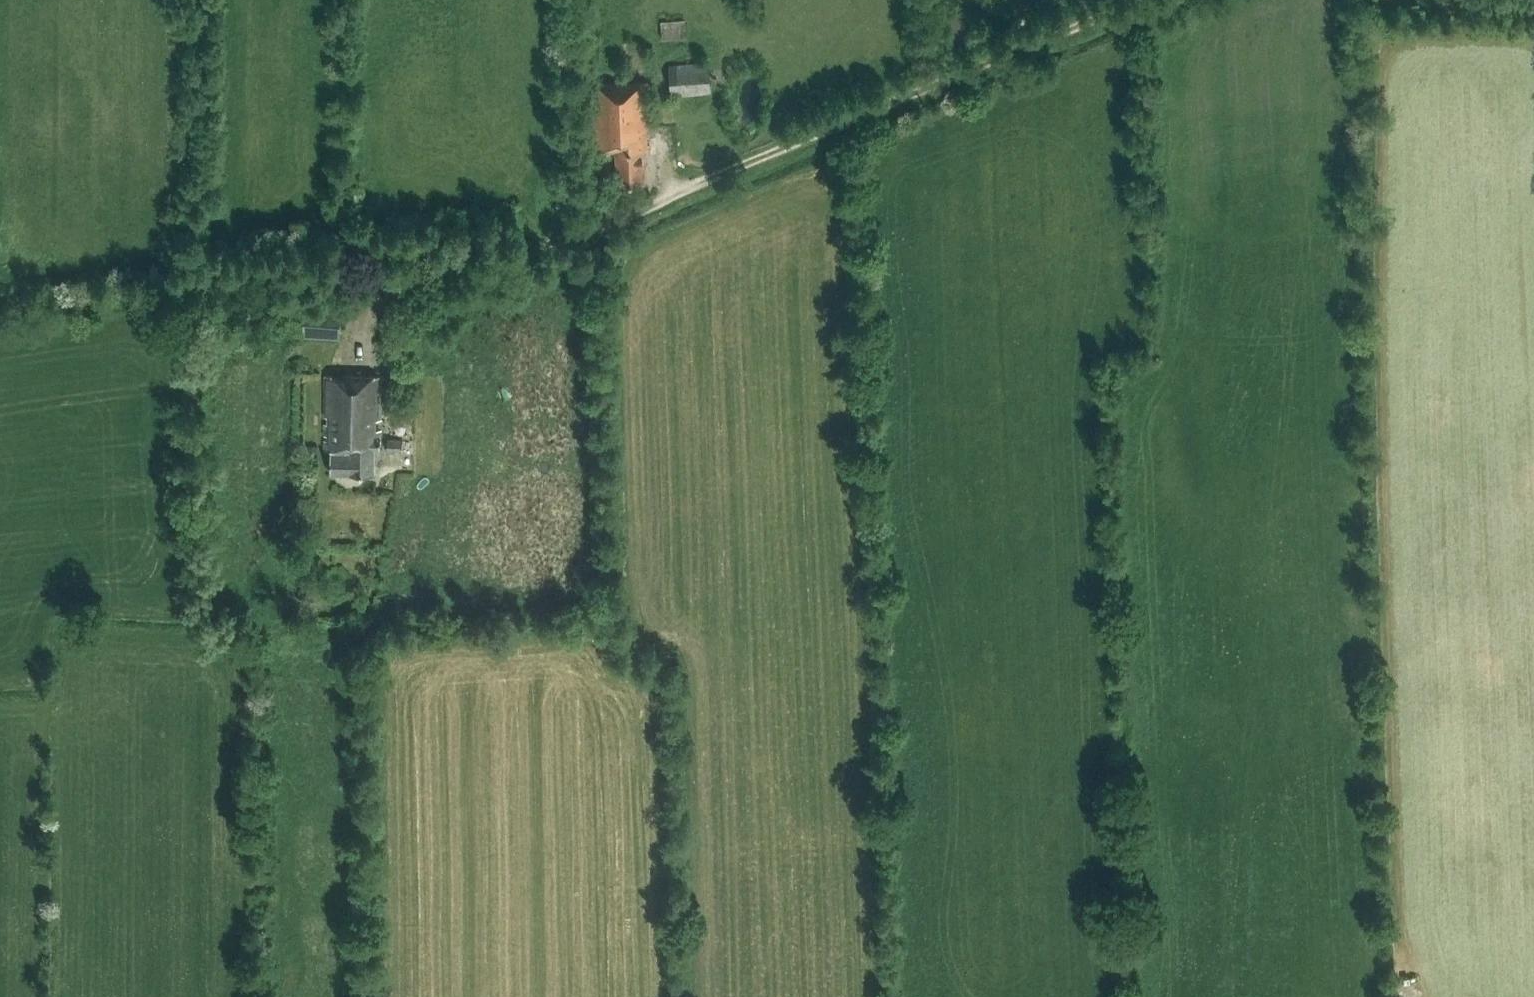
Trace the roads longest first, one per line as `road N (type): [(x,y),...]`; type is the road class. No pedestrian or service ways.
road 1 (track): [(1145,0),(668,203)]

